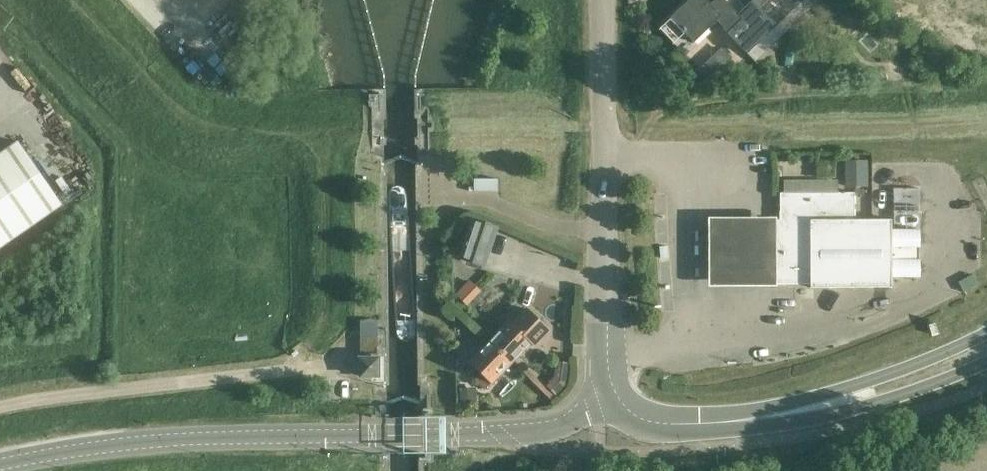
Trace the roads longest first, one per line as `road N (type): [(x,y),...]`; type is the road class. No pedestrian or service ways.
road 1 (secondary): [(0,464),(151,442),(531,432),(559,427),(617,397)]
road 2 (unclassified): [(617,397),(604,352),(594,0)]
road 3 (secondary): [(986,332),(795,413)]
road 4 (secondary): [(795,413),(857,409),(986,360)]
road 5 (secondary): [(617,397),(634,416),(658,423),(795,413)]

